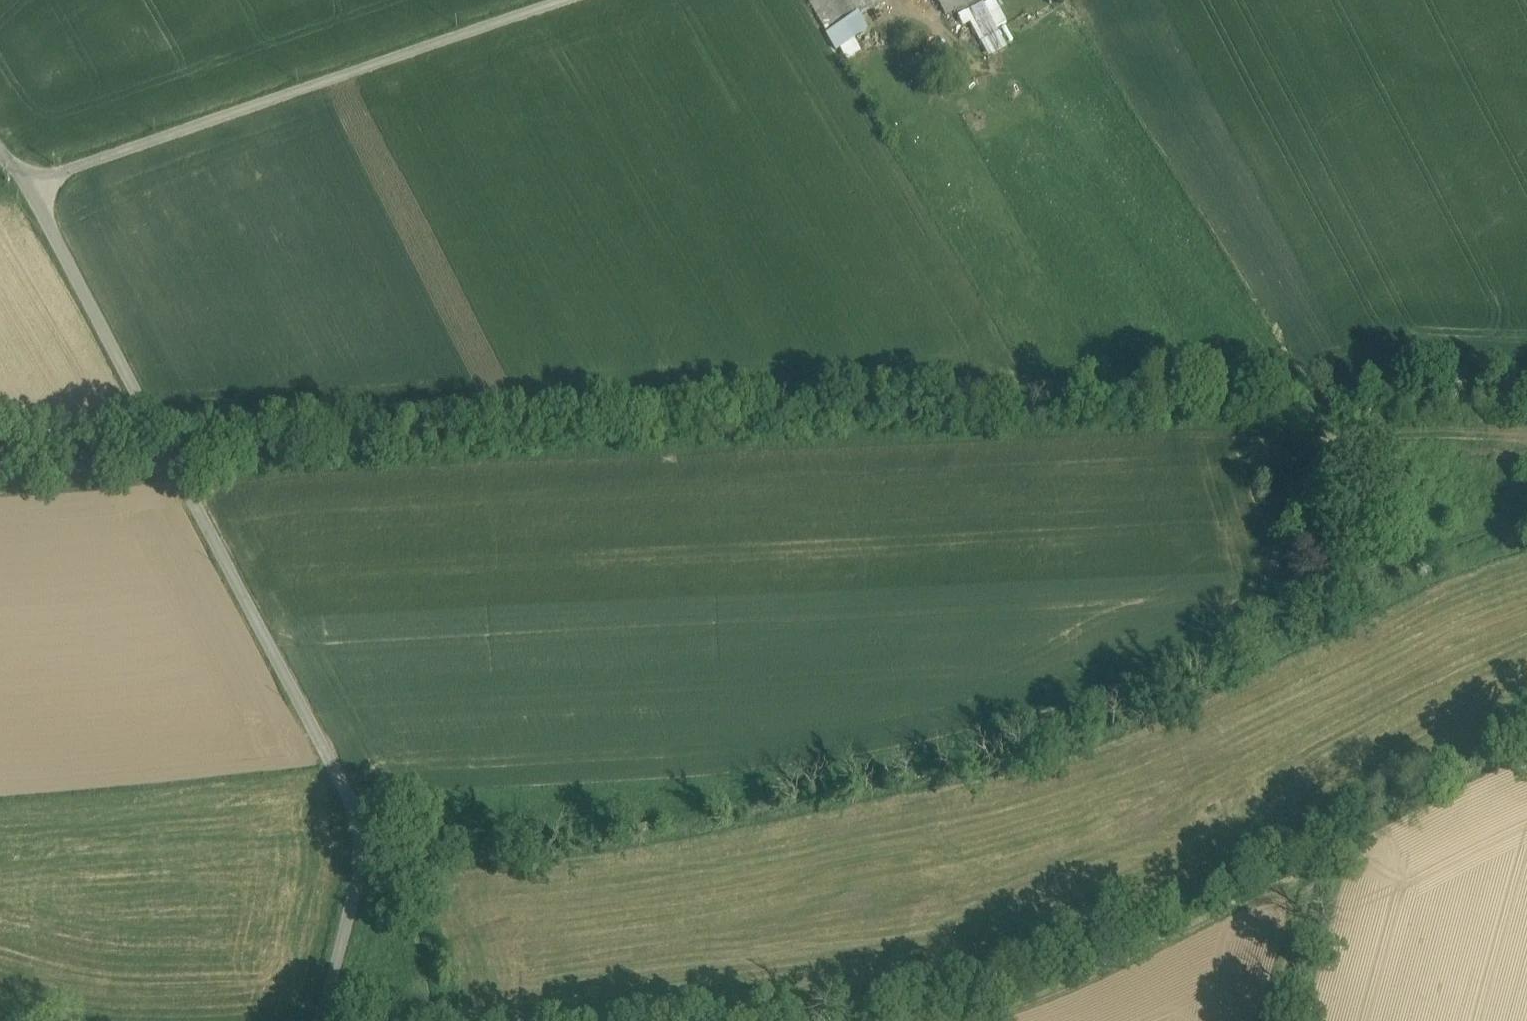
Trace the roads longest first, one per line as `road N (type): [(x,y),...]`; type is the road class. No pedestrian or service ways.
road 1 (track): [(0,147),(30,187),(372,827),(323,1020)]
road 2 (track): [(30,187),(574,0)]
road 3 (track): [(1526,437),(1381,443),(1281,471)]

